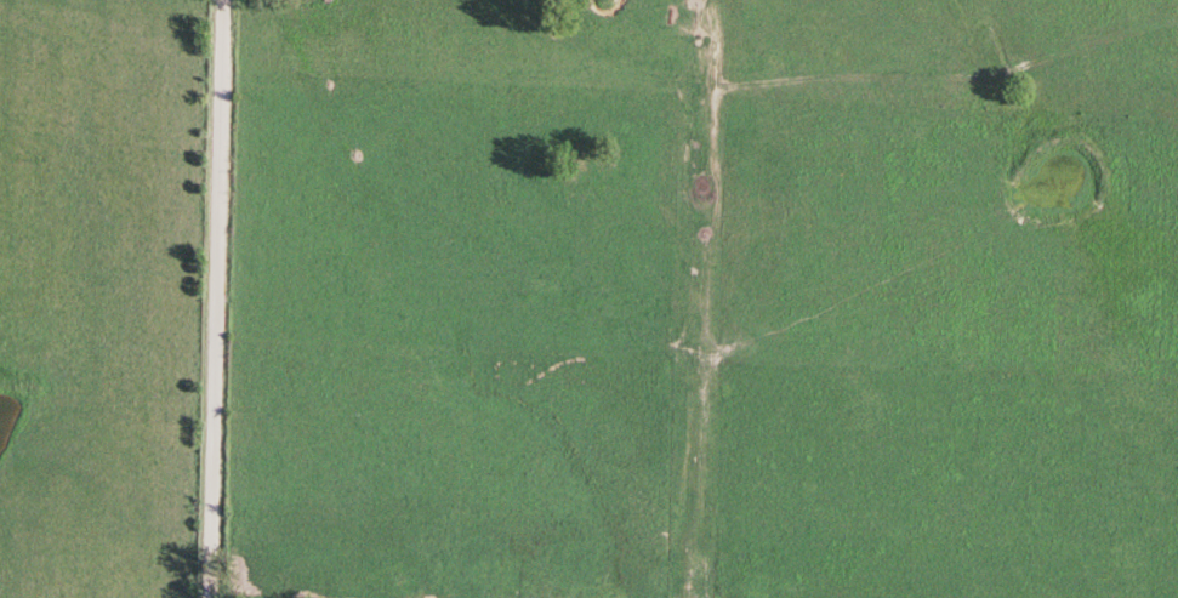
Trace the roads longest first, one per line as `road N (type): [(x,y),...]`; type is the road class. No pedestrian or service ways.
road 1 (residential): [(211,597),(224,0)]

